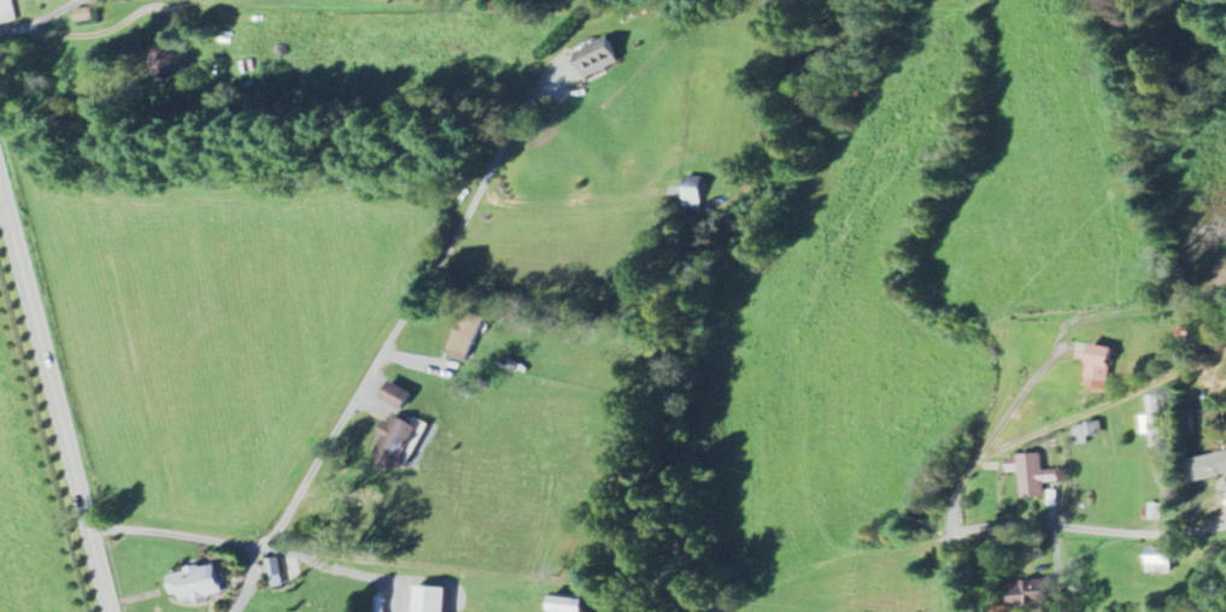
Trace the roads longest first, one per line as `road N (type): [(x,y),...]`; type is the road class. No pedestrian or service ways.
road 1 (residential): [(235,611),(389,343),(423,234),(491,117)]
road 2 (secondary): [(111,611),(0,176)]
road 3 (residential): [(955,532),(1008,523),(1137,532),(1225,525)]
road 4 (residential): [(88,526),(264,557)]
road 5 (residential): [(303,0),(459,5)]

